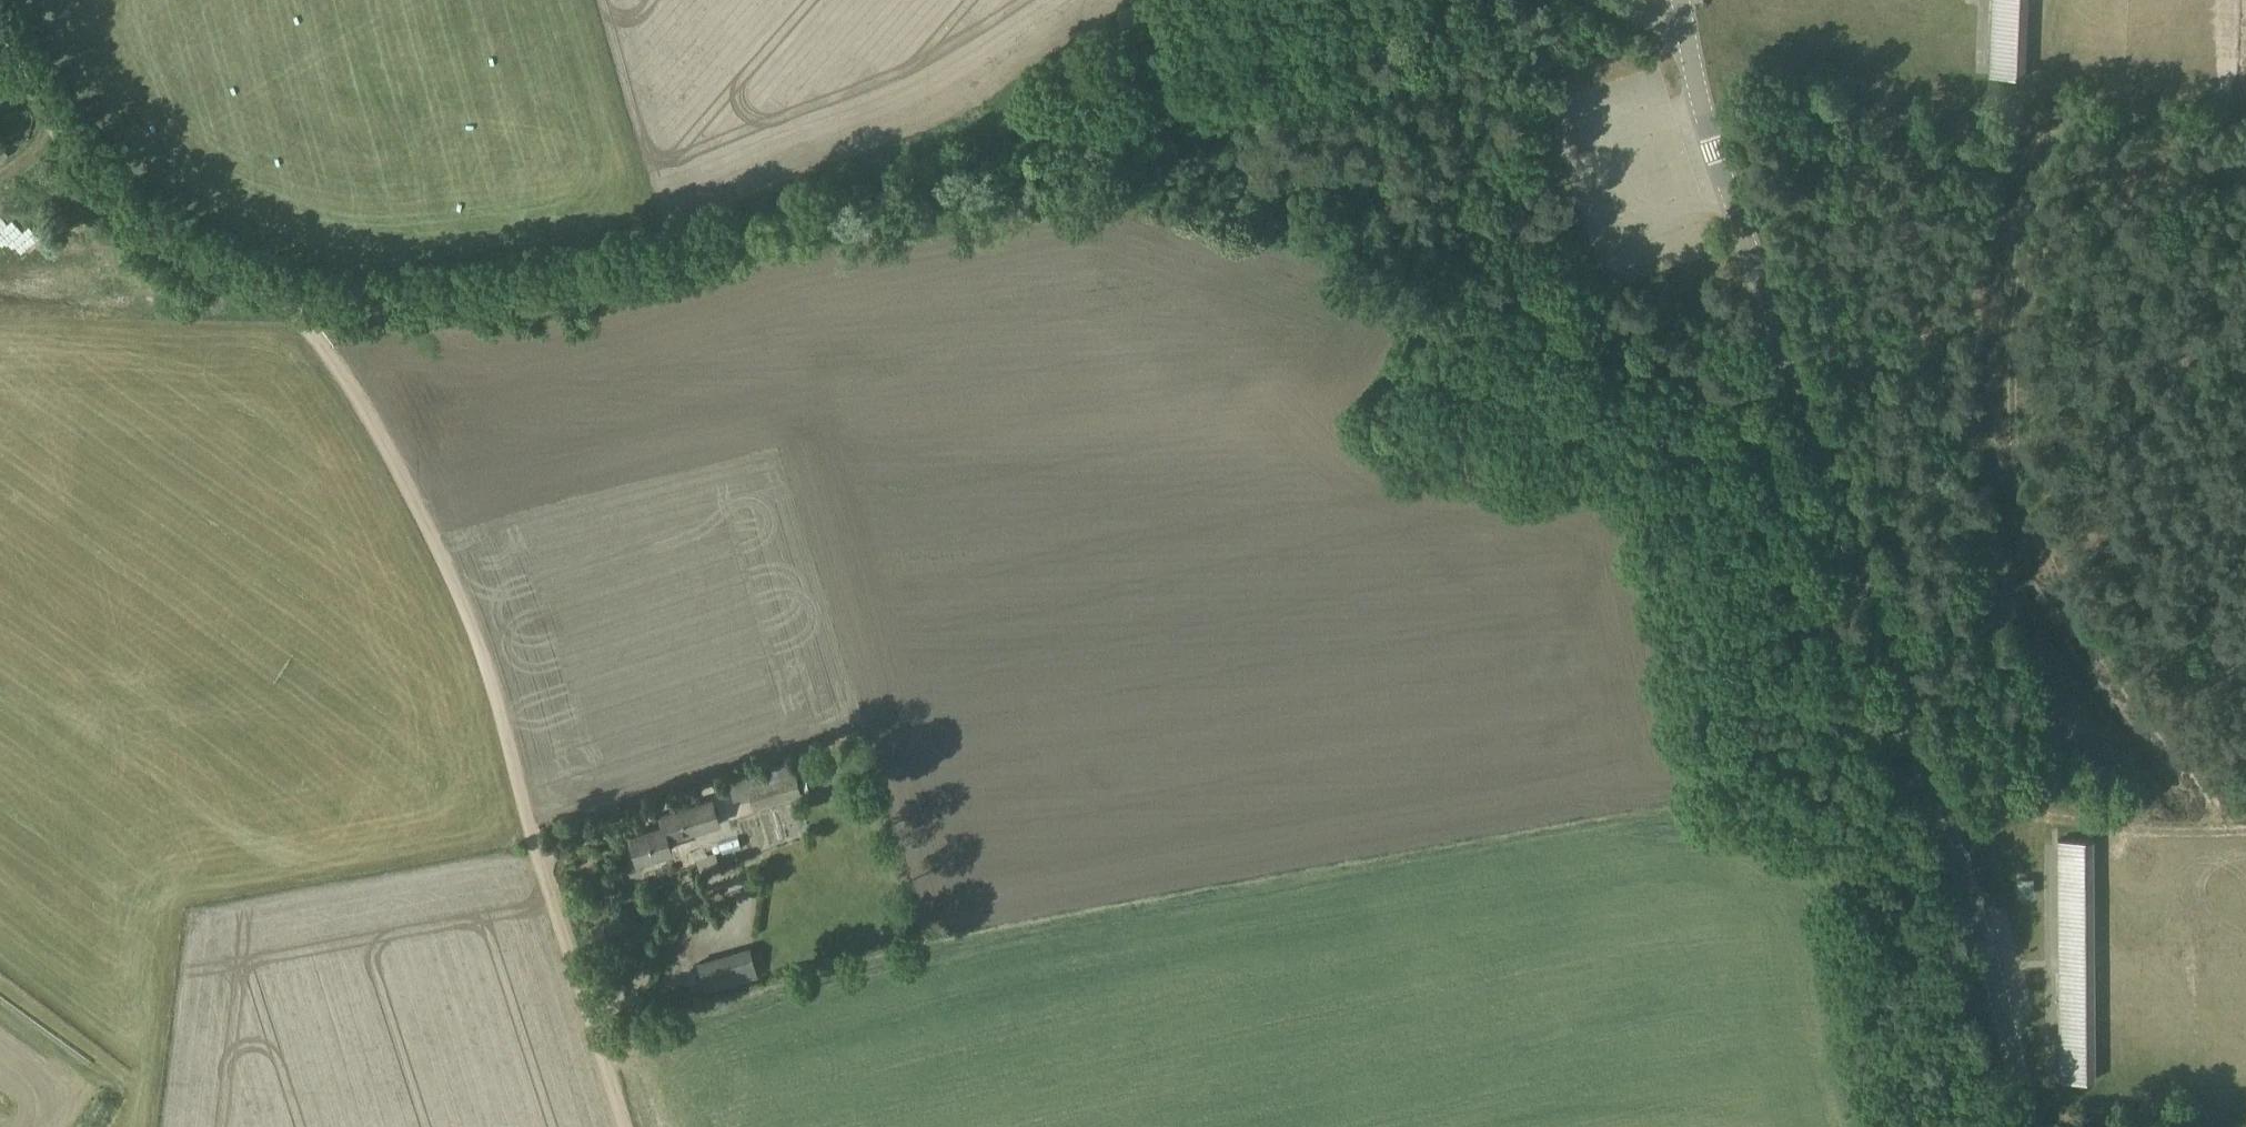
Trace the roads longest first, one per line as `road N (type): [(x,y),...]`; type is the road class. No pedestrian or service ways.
road 1 (track): [(627,1126),(472,623),(338,370),(297,316),(147,238),(104,198),(0,46)]

